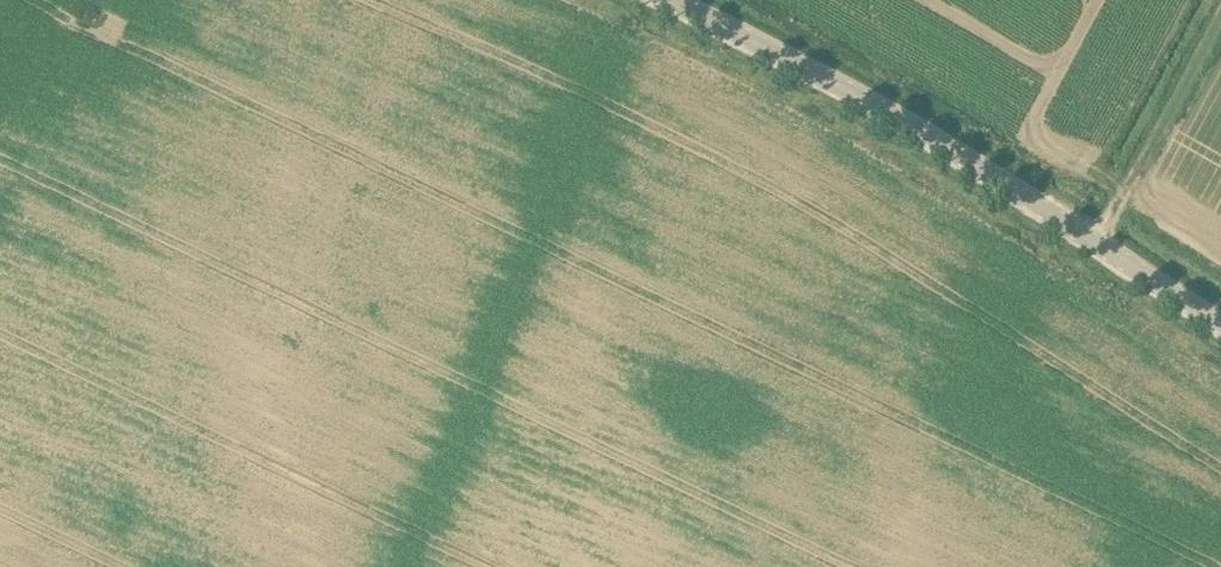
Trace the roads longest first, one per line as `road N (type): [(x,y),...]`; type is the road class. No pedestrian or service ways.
road 1 (unclassified): [(1220,319),(893,110),(671,0)]

